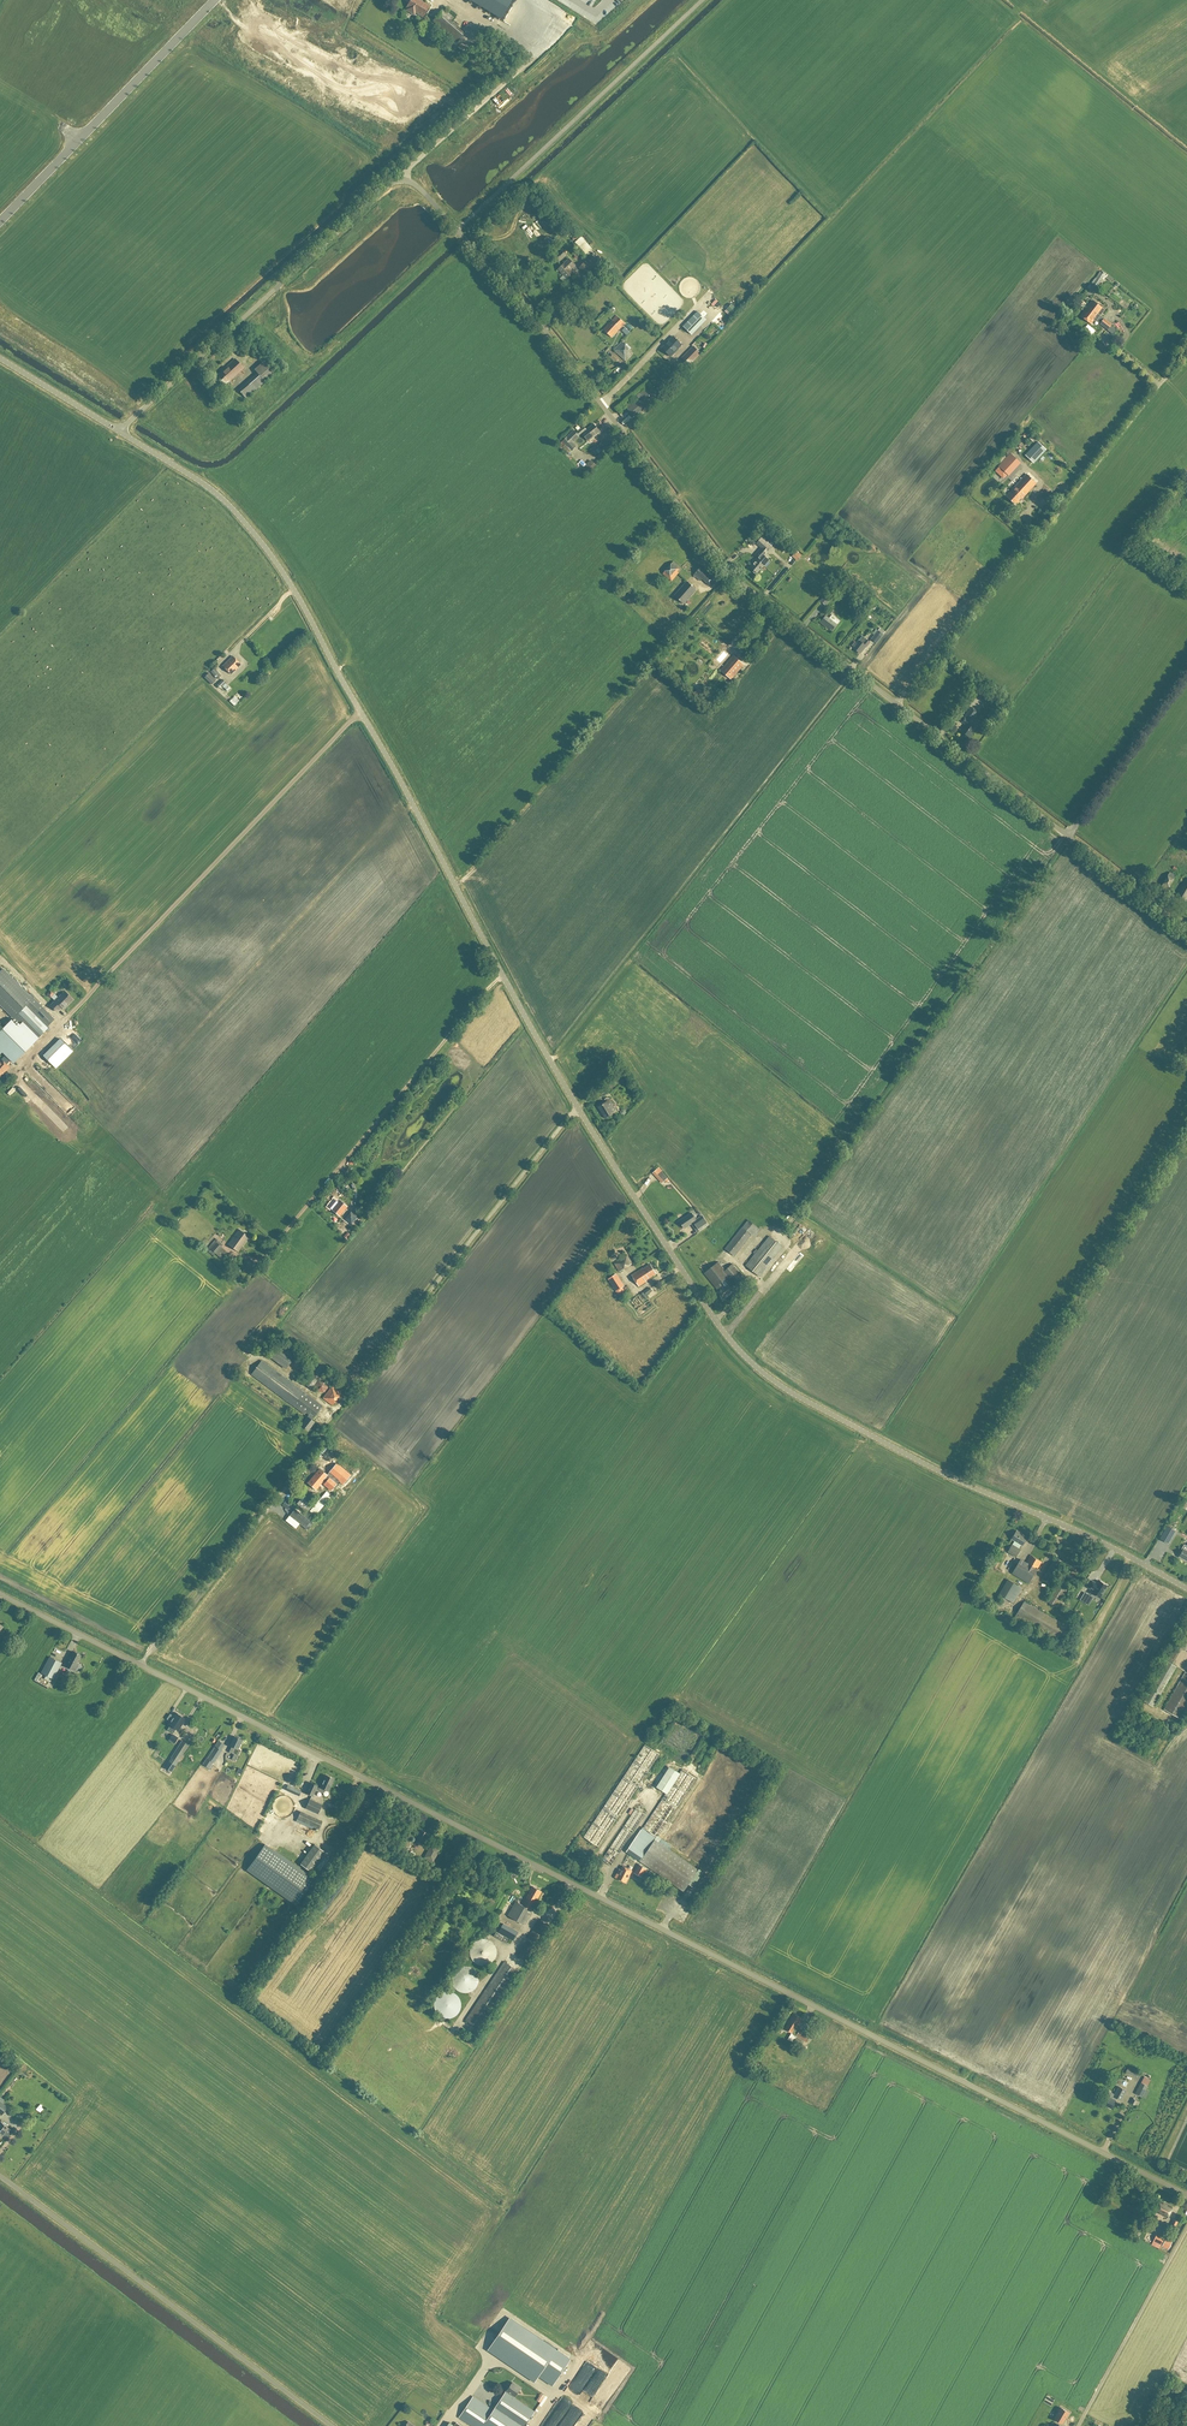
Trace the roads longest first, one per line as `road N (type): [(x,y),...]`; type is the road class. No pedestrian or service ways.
road 1 (tertiary): [(1186,1590),(829,1415),(763,1373),(725,1334),(579,1110),(269,551),(214,492),(119,431)]
road 2 (unclassified): [(1186,2195),(0,1594)]
road 3 (unclassified): [(1186,931),(742,587),(568,358),(406,172)]
road 4 (unclassified): [(332,2425),(0,2176)]
road 5 (unclassified): [(119,431),(406,172)]
road 6 (unclassified): [(215,0),(0,221)]
road 7 (tertiary): [(119,431),(0,358)]

